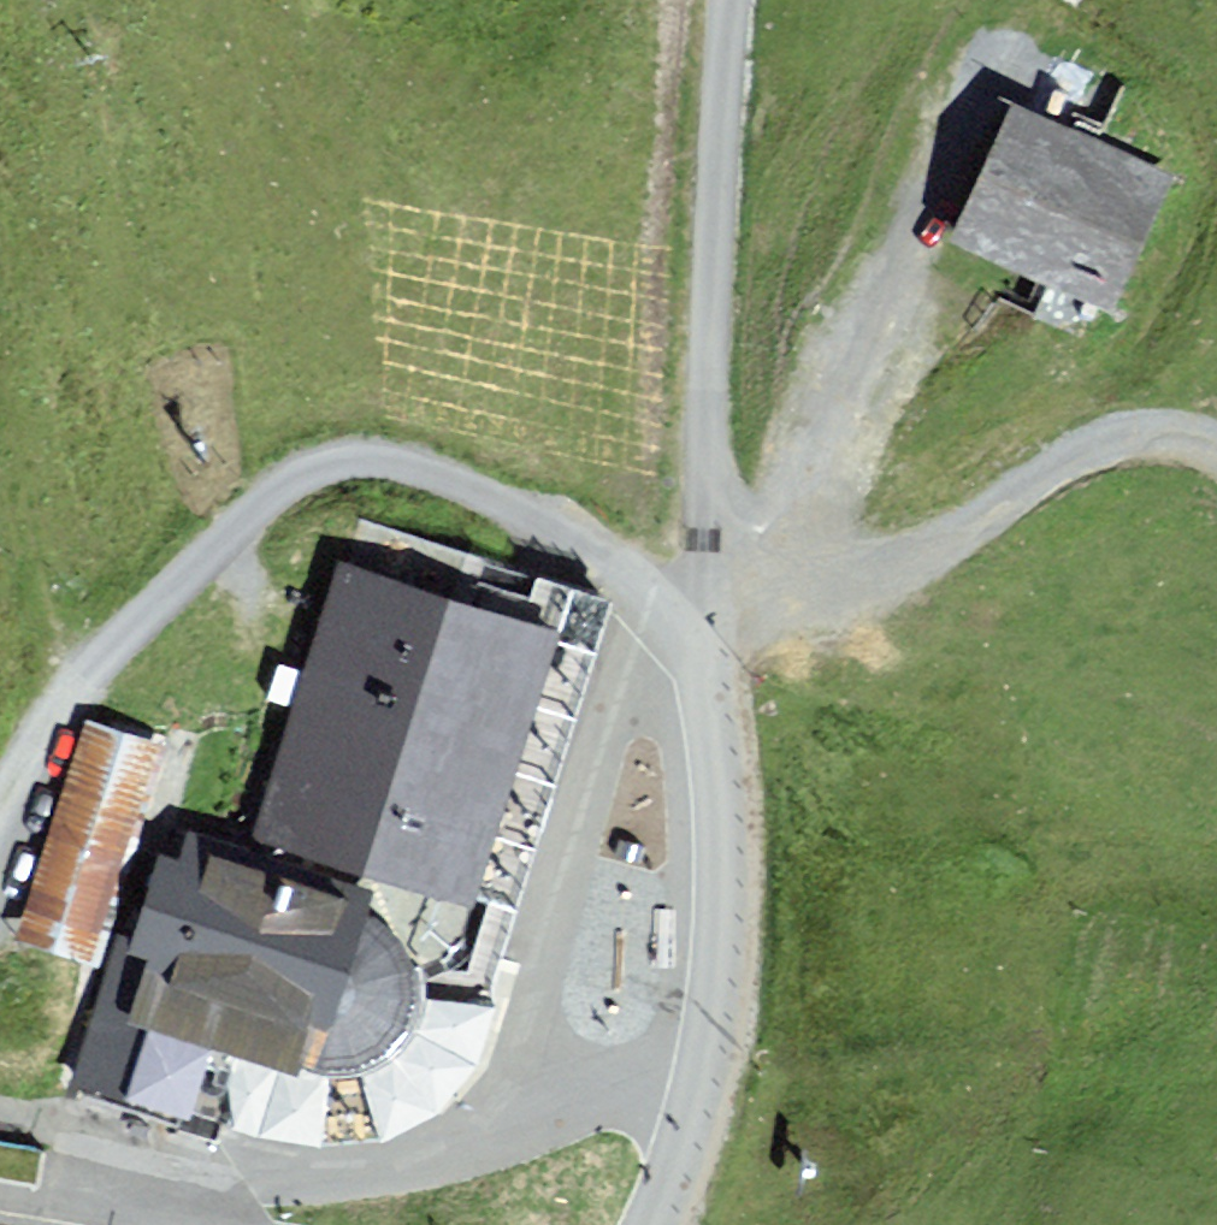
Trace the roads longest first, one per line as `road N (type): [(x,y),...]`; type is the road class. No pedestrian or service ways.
road 1 (track): [(0,846),(62,710),(94,664),(261,507),(303,478),(367,461),(442,481),(607,562),(784,634),(930,579),(1102,455),(1207,435),(1216,442)]
road 2 (track): [(712,1085),(730,870),(723,755),(700,665),(607,562),(552,470),(552,361),(603,170),(670,0)]
road 3 (track): [(0,1120),(194,1175)]
road 4 (unclassified): [(712,1085),(656,1224)]

